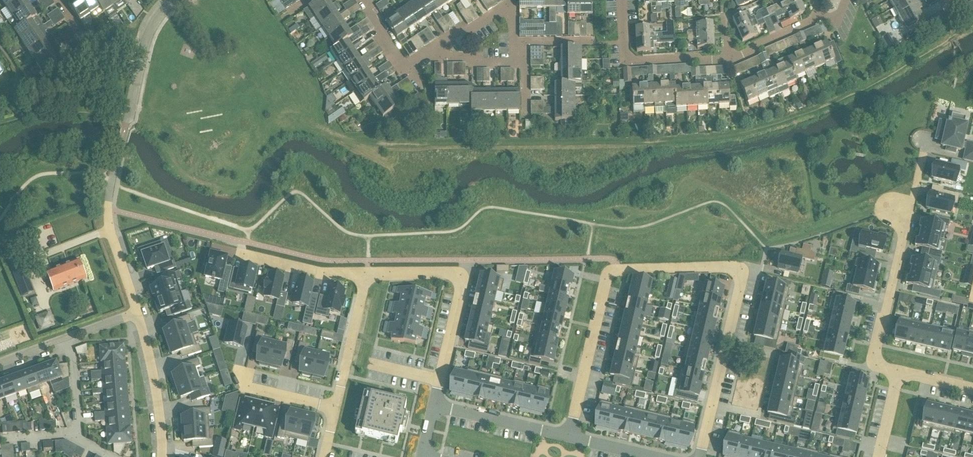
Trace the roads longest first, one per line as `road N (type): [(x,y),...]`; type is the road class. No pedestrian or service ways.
road 1 (residential): [(699,456),(743,268),(607,274),(570,436)]
road 2 (residential): [(897,373),(875,355),(924,156)]
road 3 (residential): [(436,403),(458,276),(372,273)]
road 4 (residential): [(372,273),(324,271),(194,240)]
road 5 (residential): [(137,314),(108,223),(119,152)]
road 6 (residential): [(729,57),(629,62),(623,0)]
road 7 (residential): [(0,363),(137,314)]
road 8 (residential): [(163,456),(137,314)]
road 9 (residential): [(372,273),(337,408)]
road 10 (residential): [(570,436),(436,403)]
road 11 (residential): [(126,126),(154,25),(173,0)]

